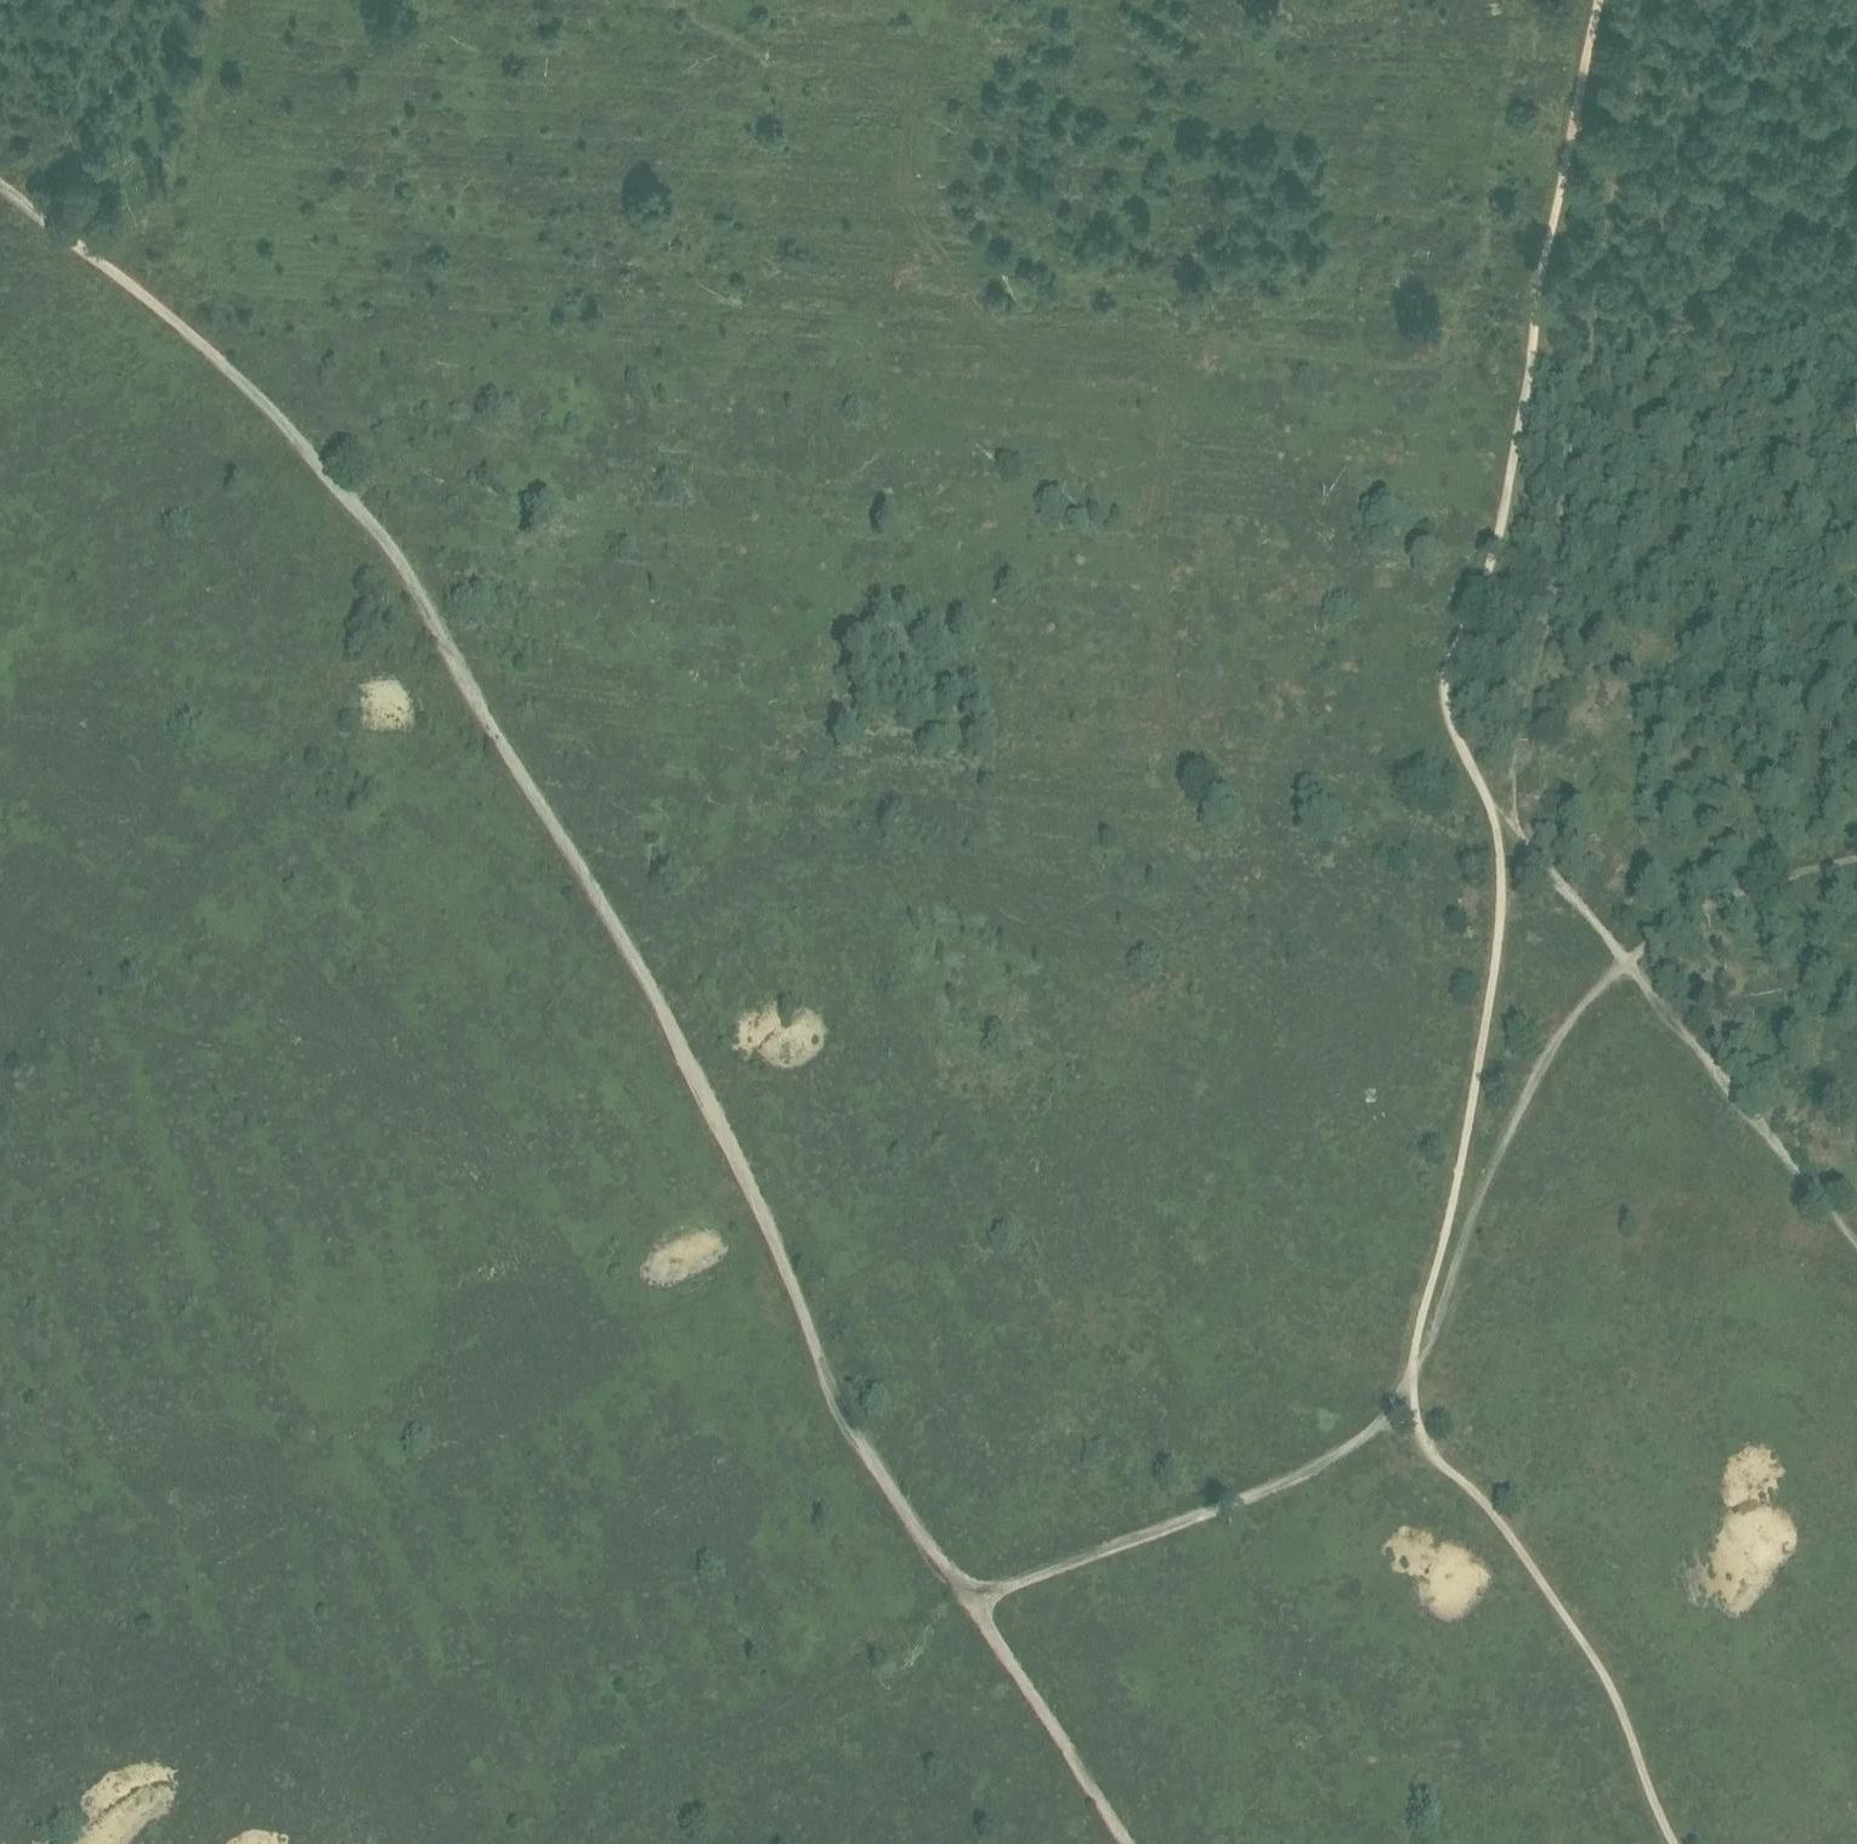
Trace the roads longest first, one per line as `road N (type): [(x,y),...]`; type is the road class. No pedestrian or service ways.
road 1 (track): [(1517,828),(1856,1251)]

